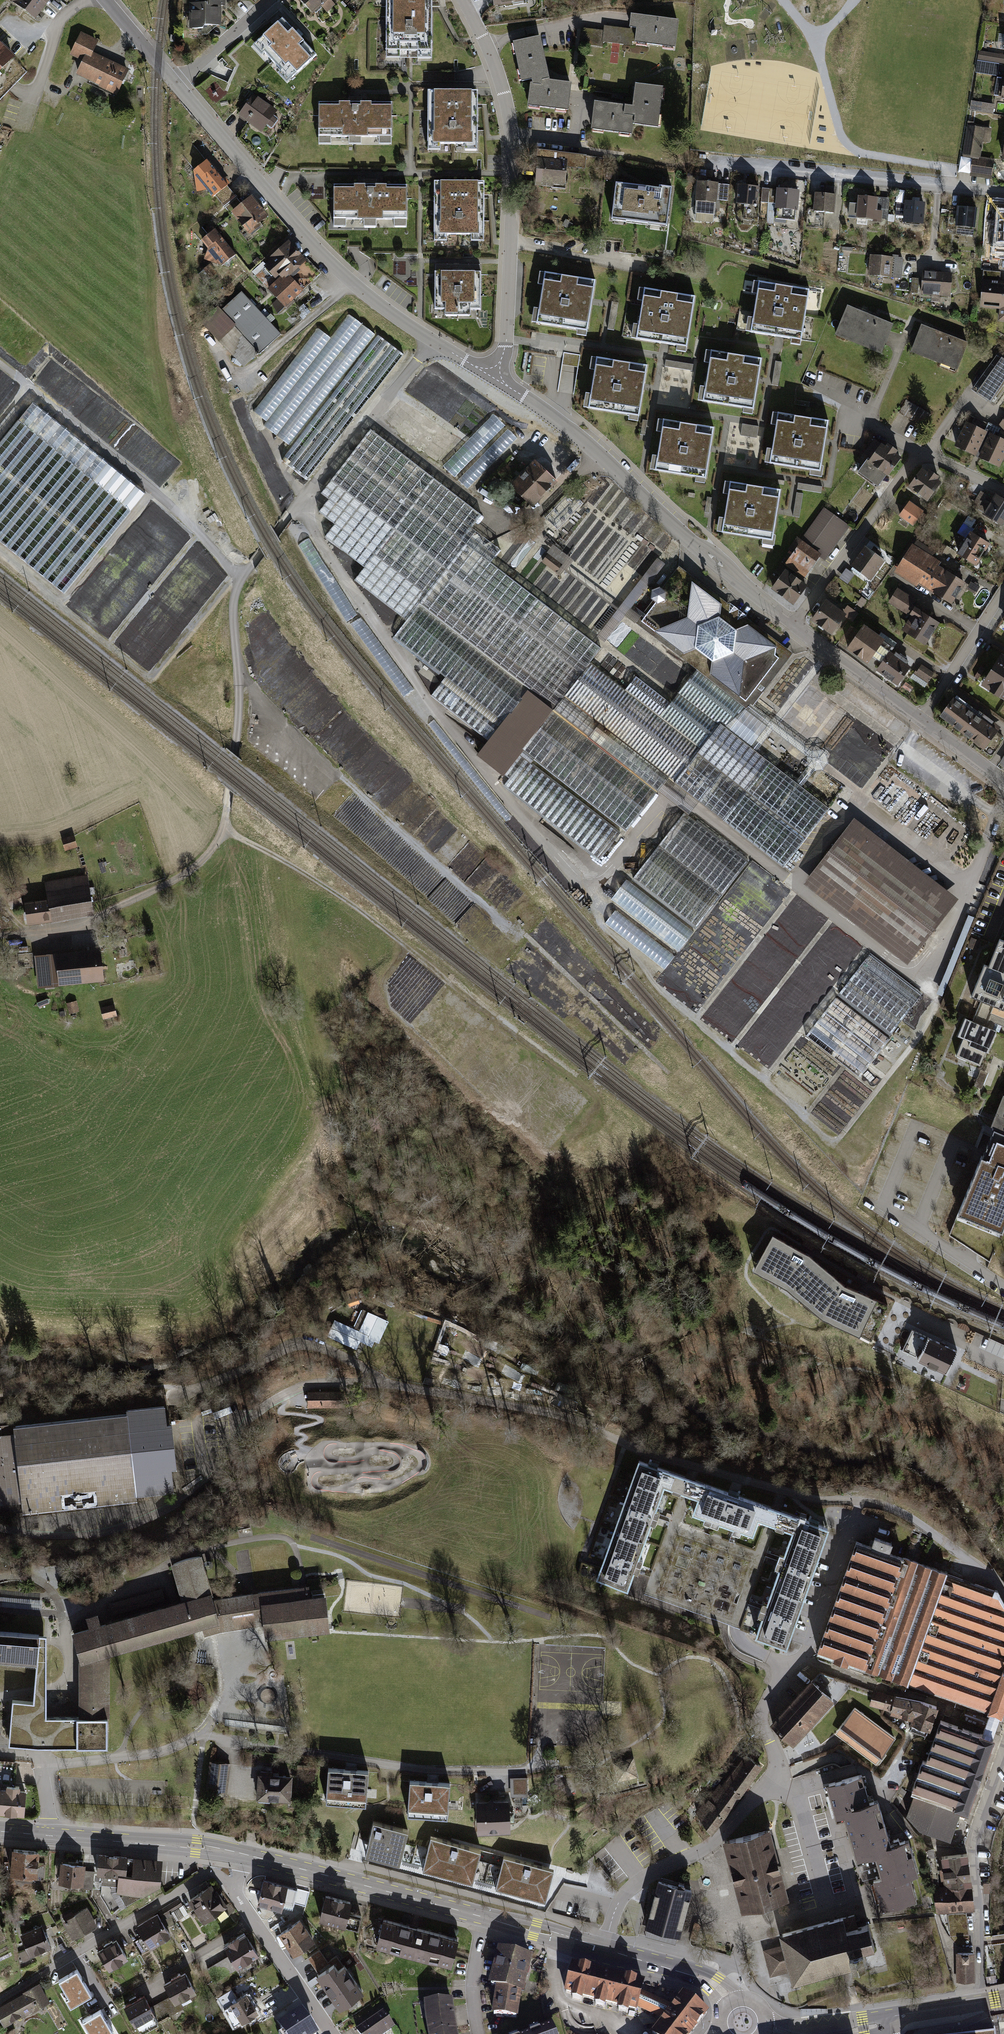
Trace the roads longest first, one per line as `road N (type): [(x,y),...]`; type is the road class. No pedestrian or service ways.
road 1 (unclassified): [(0,1529),(60,1542),(126,1532),(210,1477),(239,1427),(273,1402),(320,1384),(390,1385),(540,1407),(715,1473),(818,1500),(885,1506),(954,1549),(1003,1595)]
road 2 (track): [(238,667),(278,719),(525,935),(669,1074)]
road 3 (track): [(225,829),(349,903),(593,1093),(594,1108),(556,1153)]
road 4 (tertiary): [(177,85),(352,284),(493,376)]
road 5 (residential): [(462,0),(496,71),(512,132),(507,349),(493,376)]
road 6 (tertiary): [(493,376),(793,624)]
road 7 (track): [(300,503),(235,594),(239,716),(225,829)]
road 8 (residential): [(858,1509),(807,1650),(784,1667),(760,1715),(778,1794)]
road 9 (residential): [(1003,491),(919,453),(793,624)]
road 10 (residential): [(1003,193),(711,162)]
road 11 (residential): [(235,1893),(220,1876),(204,1875),(0,2001)]
road 12 (track): [(64,600),(152,492),(241,581)]
road 13 (track): [(234,573),(151,678),(60,605),(64,600)]
road 14 (residential): [(1003,1752),(973,1840),(983,2002)]
road 15 (secondary): [(484,1917),(245,1855)]
road 16 (residential): [(778,1794),(760,1795),(711,1845),(625,1894),(603,1949)]
road 17 (secondary): [(245,1855),(0,1831)]
road 18 (track): [(225,829),(204,860),(171,882),(73,927),(29,934)]
road 19 (track): [(152,492),(0,365)]
road 20 (track): [(408,948),(387,977),(389,1007),(481,1097)]
road 21 (residential): [(235,1893),(332,2033)]
road 22 (tertiary): [(793,624),(922,721)]
road 23 (residential): [(922,721),(1003,588)]
road 24 (residential): [(778,1794),(797,1803),(827,1920)]
road 25 (secondary): [(730,2000),(713,1983),(603,1949)]
road 26 (residential): [(271,0),(177,85)]
road 27 (secondary): [(603,1949),(484,1917)]

